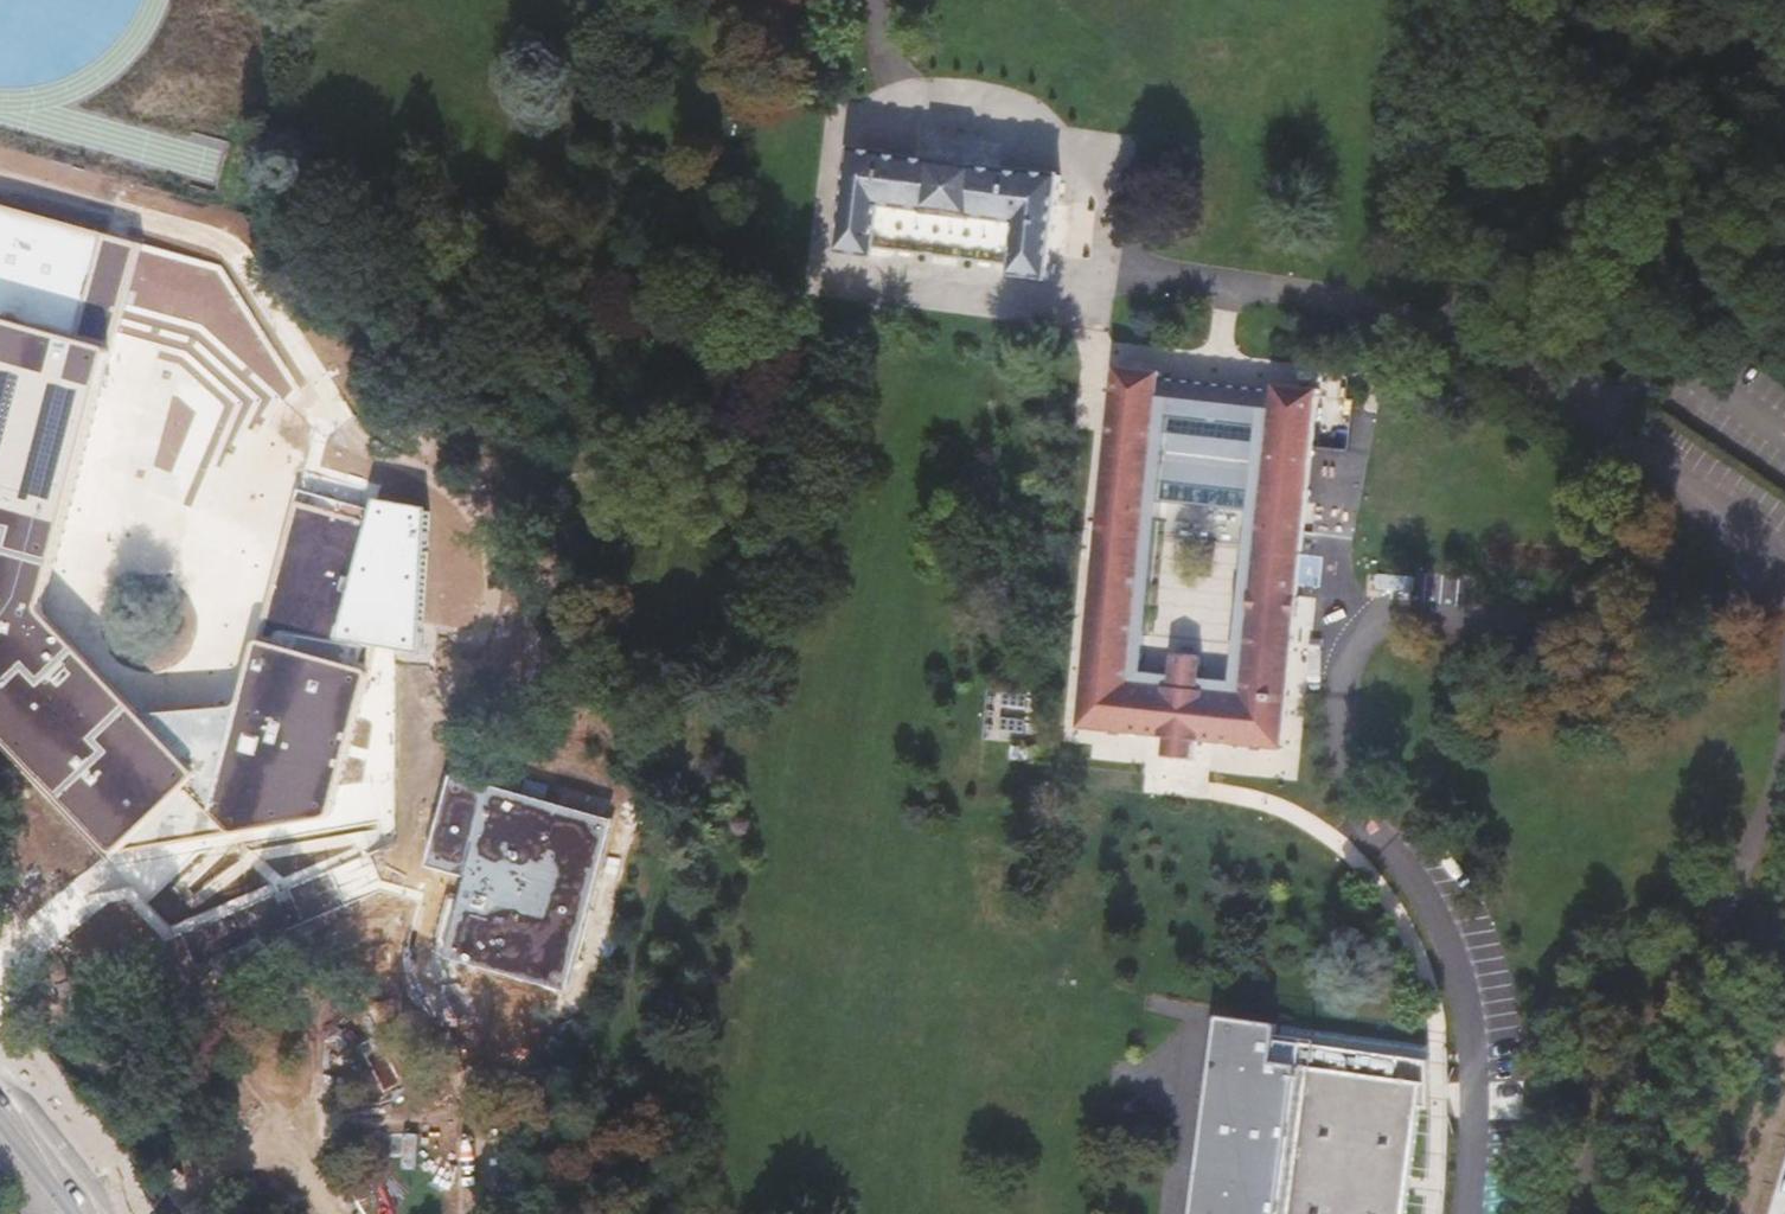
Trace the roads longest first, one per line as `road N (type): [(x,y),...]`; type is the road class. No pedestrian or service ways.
road 1 (track): [(1106,162),(903,114),(866,0)]
road 2 (secondary): [(0,1104),(87,1213)]

